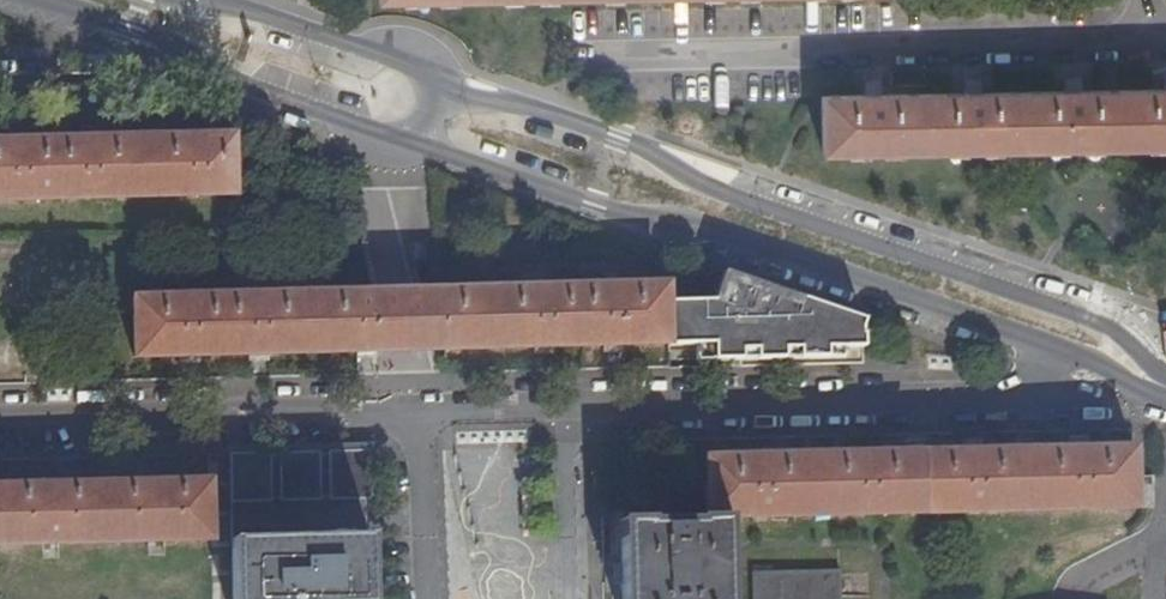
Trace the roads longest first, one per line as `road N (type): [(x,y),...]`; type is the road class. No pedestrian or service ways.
road 1 (residential): [(406,143),(639,227),(700,228),(1160,383)]
road 2 (residential): [(1160,383),(1101,324),(730,196),(651,151),(544,112),(446,93)]
road 3 (residential): [(40,0),(334,118)]
road 4 (residential): [(365,48),(198,0)]

